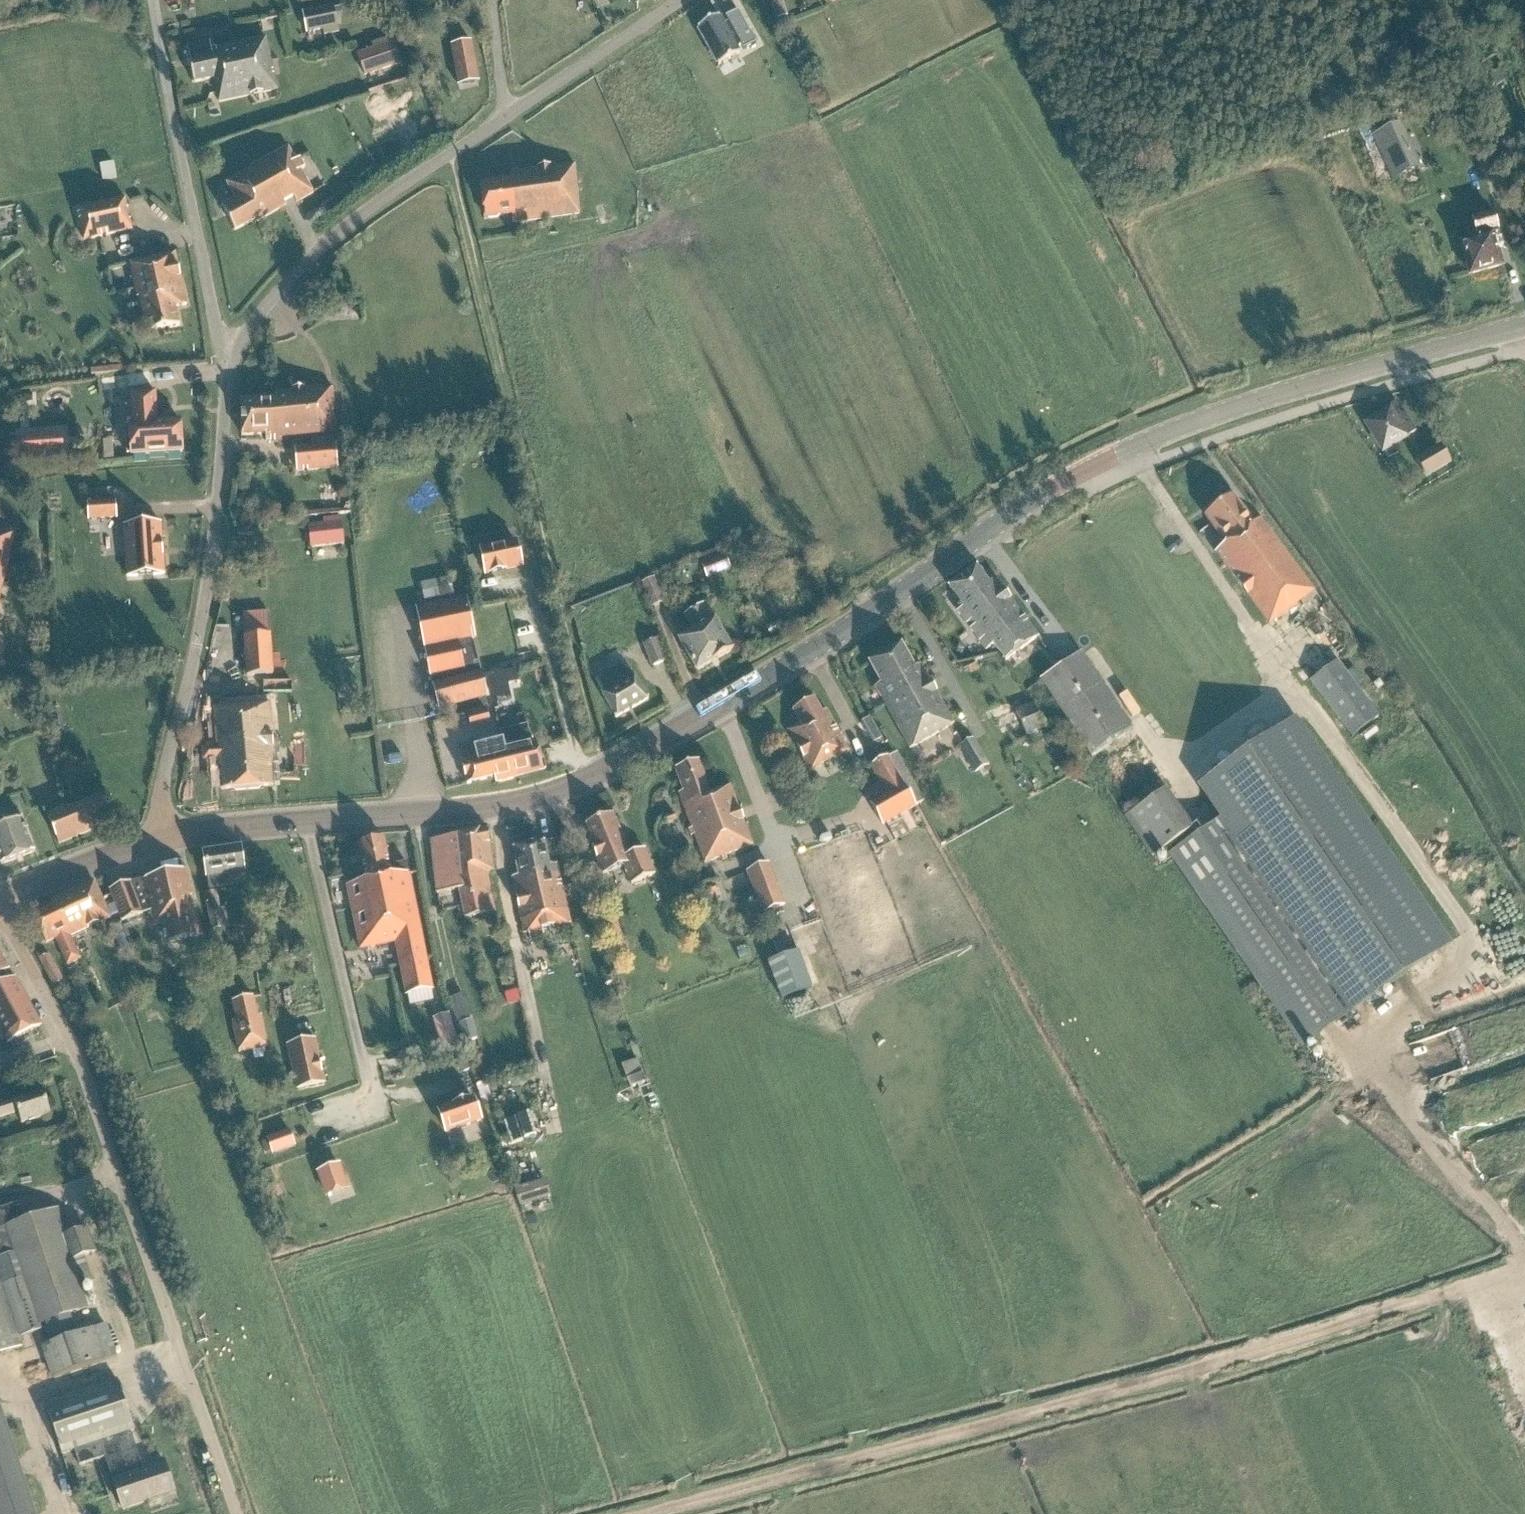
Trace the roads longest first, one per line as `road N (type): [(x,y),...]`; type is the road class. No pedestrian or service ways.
road 1 (tertiary): [(167,837),(503,806),(572,787),(811,653),(1077,476)]
road 2 (track): [(656,1513),(1266,1349),(1524,1265)]
road 3 (unclassified): [(238,1513),(93,1099),(0,912)]
road 4 (unclassified): [(226,360),(315,254),(380,203),(682,0)]
road 5 (tertiary): [(1510,330),(1266,399),(1077,476)]
road 6 (unclassified): [(226,360),(155,0)]
road 7 (unclassified): [(192,667),(214,554),(226,360)]
road 8 (tertiary): [(0,900),(167,837)]
road 9 (residential): [(167,837),(162,792),(192,667)]

